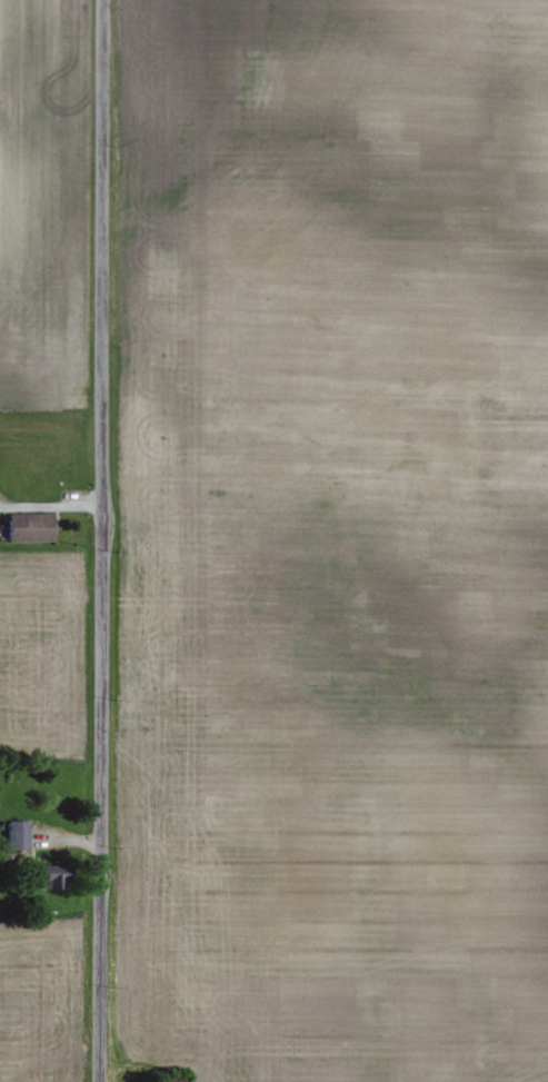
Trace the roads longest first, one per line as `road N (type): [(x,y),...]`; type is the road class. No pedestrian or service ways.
road 1 (residential): [(100,1081),(96,0)]

